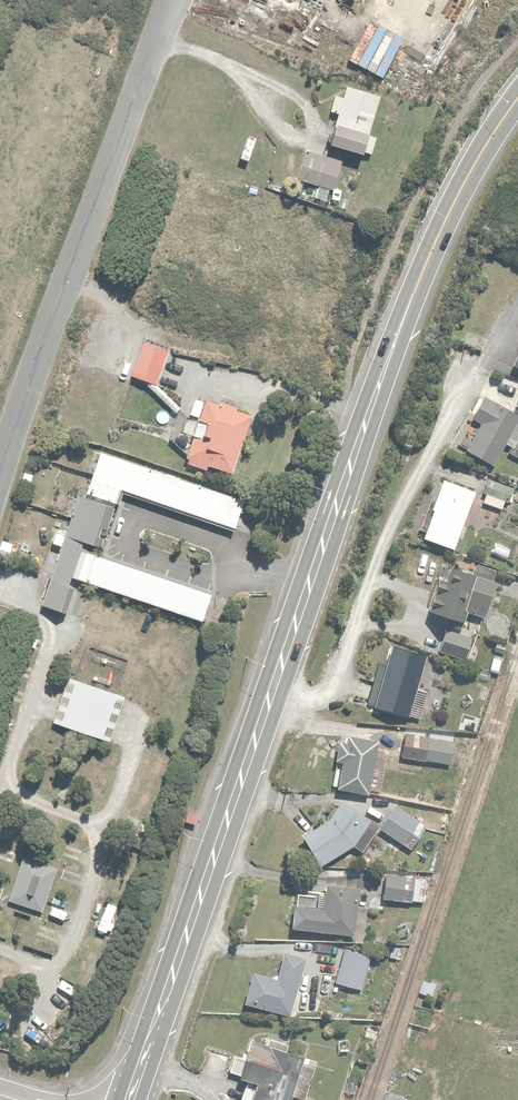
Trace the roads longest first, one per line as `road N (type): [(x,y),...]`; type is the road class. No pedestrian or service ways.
road 1 (primary): [(129,1099),(415,292),(483,151),(517,100)]
road 2 (residential): [(0,477),(172,0)]

